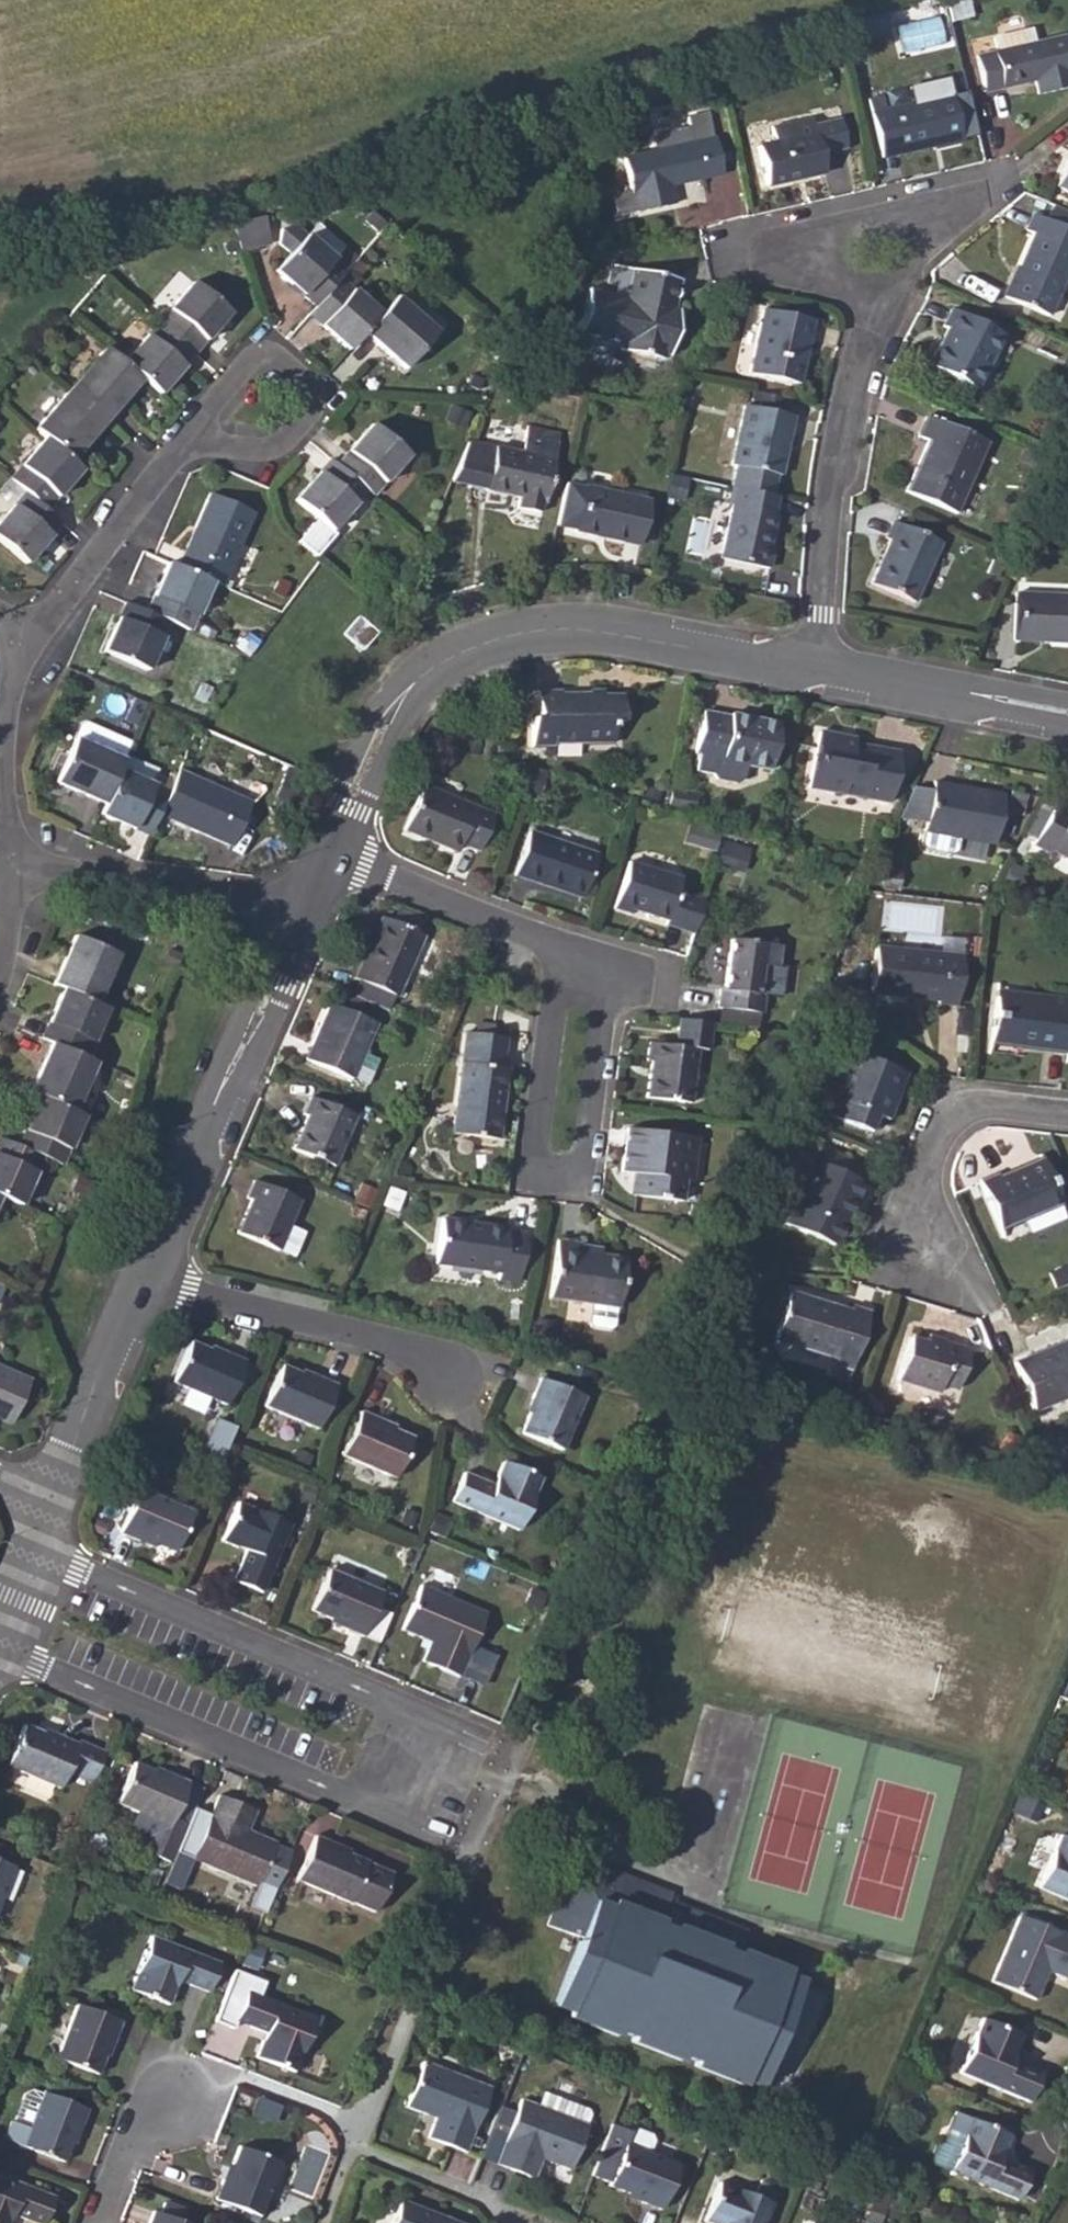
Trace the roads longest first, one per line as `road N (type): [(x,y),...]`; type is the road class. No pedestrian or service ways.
road 1 (residential): [(0,1650),(400,1815),(441,1720),(33,1551)]
road 2 (tertiary): [(815,669),(566,632),(492,644),(423,679),(383,728),(330,855)]
road 3 (residential): [(564,955),(536,1168),(584,1176),(613,968)]
road 4 (tertiary): [(299,922),(145,1264)]
road 5 (residential): [(815,669),(834,466),(877,305)]
road 6 (residential): [(145,1264),(192,1288),(398,1346),(445,1381)]
road 7 (residential): [(2,831),(299,922)]
road 8 (residential): [(877,305),(929,243),(930,220),(902,214),(813,231),(790,248),(800,272)]
road 9 (tertiary): [(145,1264),(50,1503)]
road 10 (tertiary): [(1067,718),(815,669)]
road 11 (residential): [(1067,1111),(968,1108),(946,1126),(894,1244)]
road 12 (residential): [(330,855),(564,955)]
road 13 (residential): [(177,453),(279,447),(317,410),(313,390),(274,360),(251,359)]
road 14 (residential): [(18,642),(62,600),(177,453)]
road 15 (residential): [(94,2222),(125,2152),(174,2102)]
road 16 (residential): [(0,972),(7,921),(2,831)]

